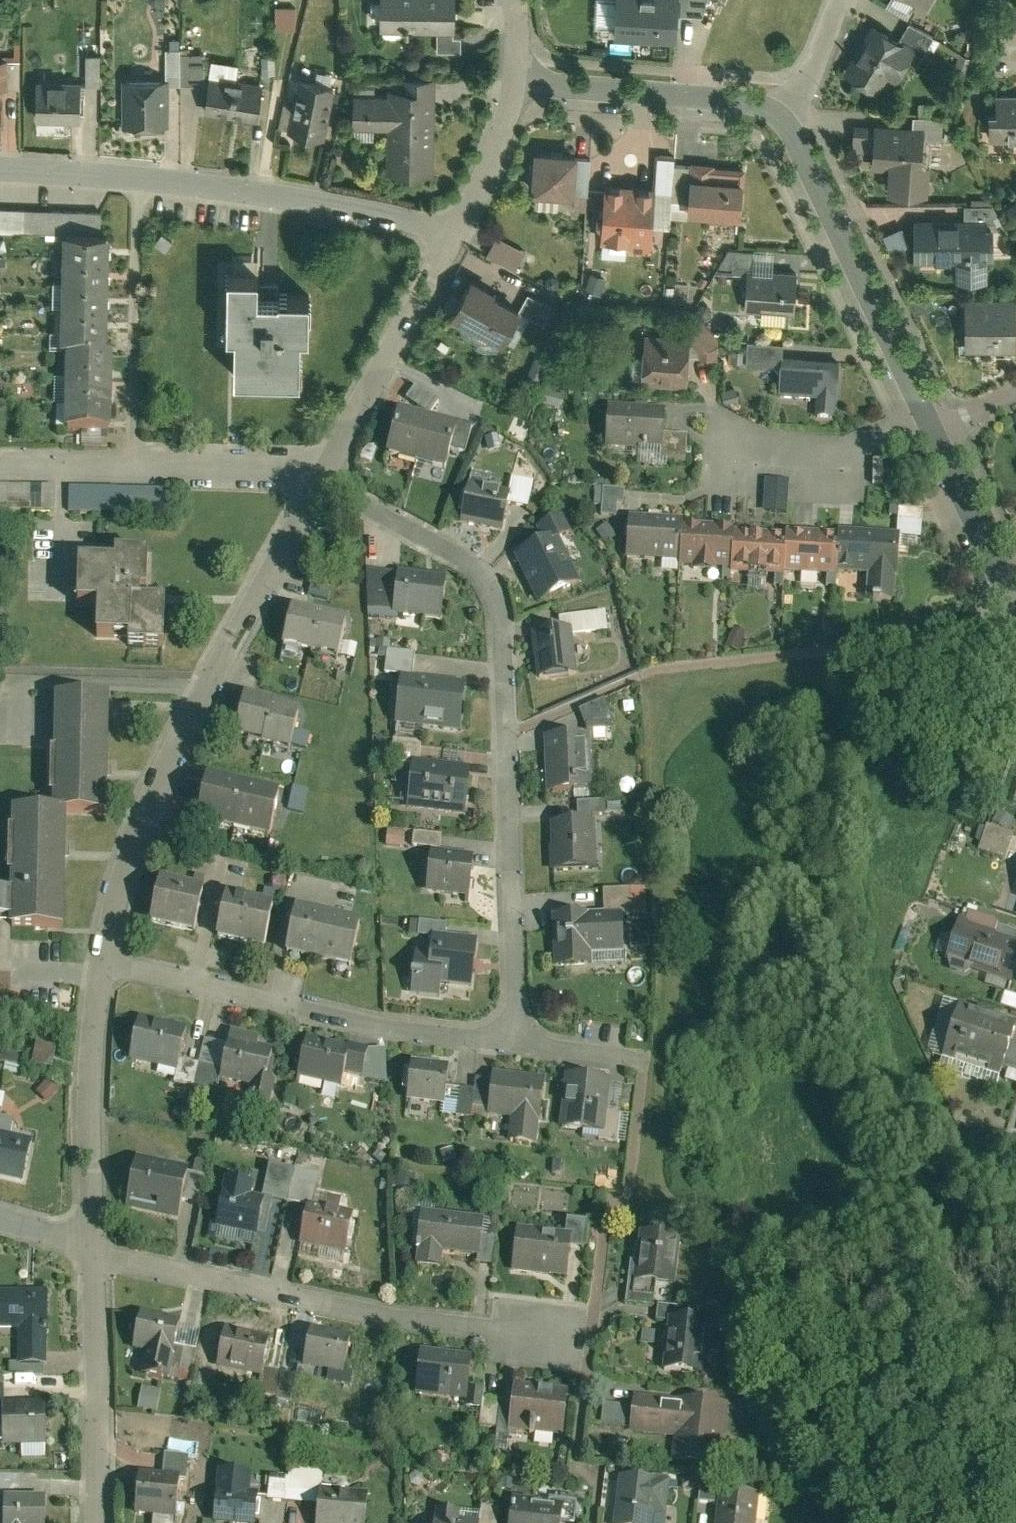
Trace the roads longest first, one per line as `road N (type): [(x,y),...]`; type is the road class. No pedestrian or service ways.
road 1 (residential): [(318,481),(461,561),(488,595),(497,638),(512,1039)]
road 2 (residential): [(318,481),(165,753),(99,960)]
road 3 (residential): [(463,233),(145,179),(0,169)]
road 4 (residential): [(98,1253),(396,1317),(541,1337)]
road 5 (residential): [(99,960),(390,1023),(512,1039)]
road 6 (residential): [(921,418),(799,151),(774,122)]
road 7 (residential): [(318,481),(276,470),(0,466)]
road 8 (residential): [(99,960),(85,1088),(98,1253)]
road 9 (residential): [(463,233),(318,481)]
road 10 (residential): [(98,1253),(106,1522)]
road 11 (residential): [(774,122),(740,104),(514,86)]
road 12 (residential): [(1015,624),(928,432)]
road 13 (residential): [(921,418),(849,451),(737,452)]
road 14 (residential): [(514,86),(463,233)]
road 15 (residential): [(837,0),(803,81),(774,122)]

